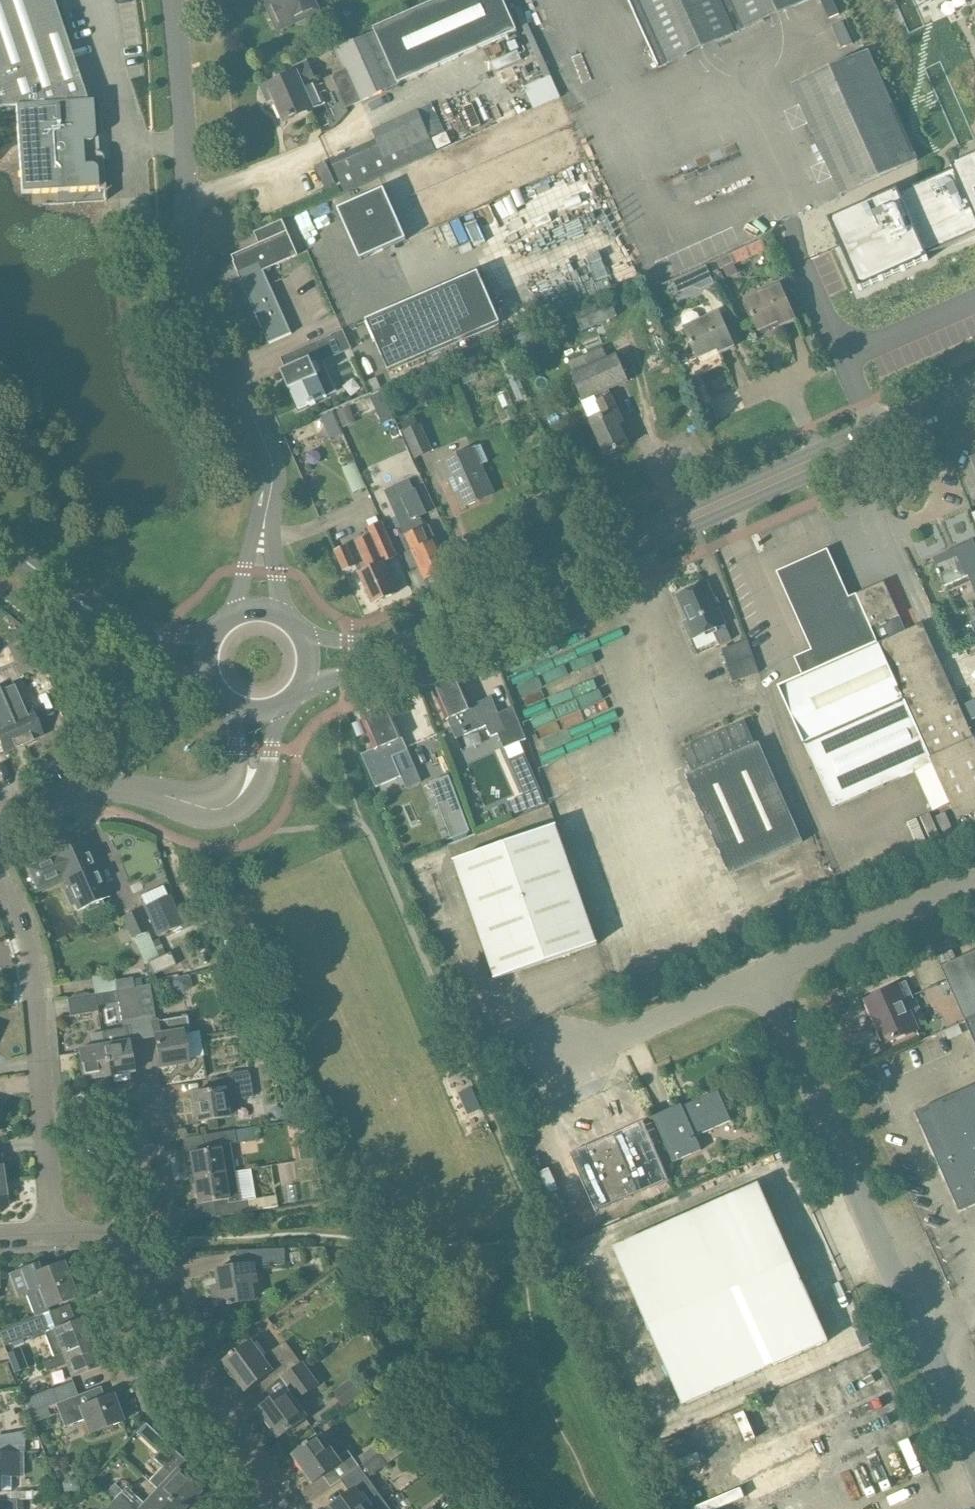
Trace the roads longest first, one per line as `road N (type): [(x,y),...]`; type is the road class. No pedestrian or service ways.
road 1 (tertiary): [(304,684),(425,648),(974,403)]
road 2 (tertiary): [(974,380),(410,631),(362,643),(302,635)]
road 3 (unclassified): [(974,1459),(762,975)]
road 4 (residential): [(269,500),(270,453),(192,276),(173,0)]
road 5 (residential): [(53,1234),(34,988),(0,881)]
road 6 (residential): [(273,1500),(173,1359),(124,1246)]
road 7 (unclassified): [(541,1069),(762,975)]
road 8 (unclassified): [(762,975),(974,881)]
road 9 (tertiary): [(47,578),(127,644),(216,689)]
road 10 (tertiary): [(0,823),(104,787),(180,800)]
road 11 (tertiary): [(214,637),(148,630),(47,578)]
road 12 (tertiary): [(180,800),(212,819),(245,806),(266,775),(280,707)]
road 13 (tertiary): [(233,705),(237,760),(229,785),(216,796),(180,800)]
road 14 (residential): [(124,1246),(146,1222),(130,1128)]
road 15 (residential): [(269,500),(234,617)]

